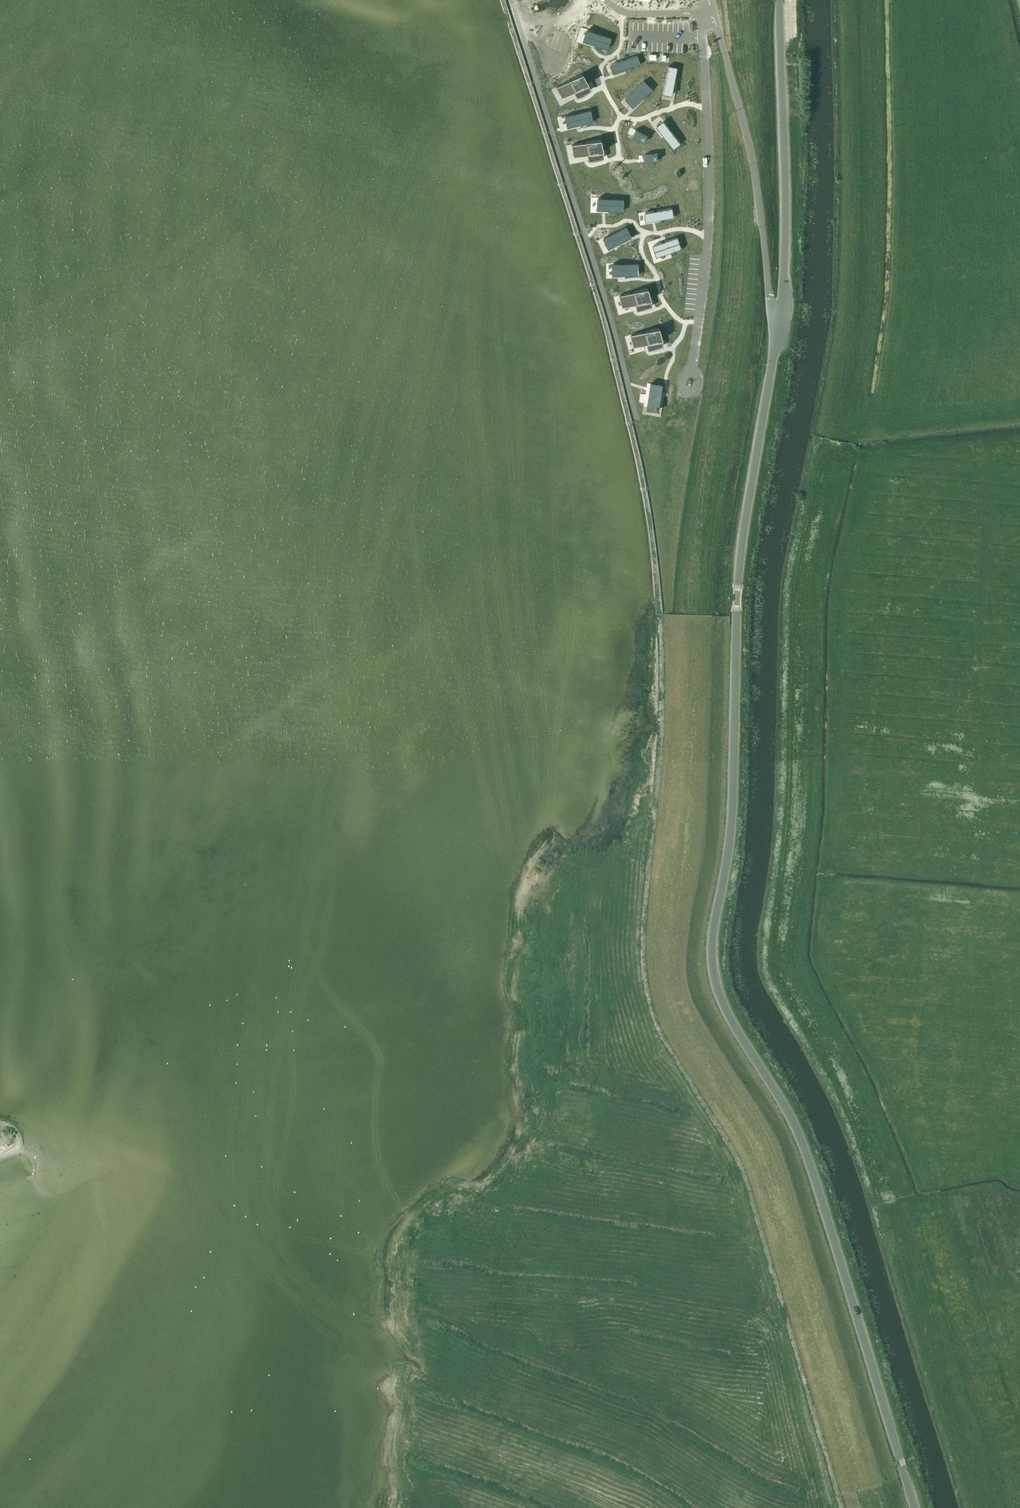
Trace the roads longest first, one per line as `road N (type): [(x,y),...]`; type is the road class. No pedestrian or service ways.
road 1 (tertiary): [(915,1507),(804,1148),(724,1007),(713,968),(731,821),(740,563),(783,277),(779,0)]

